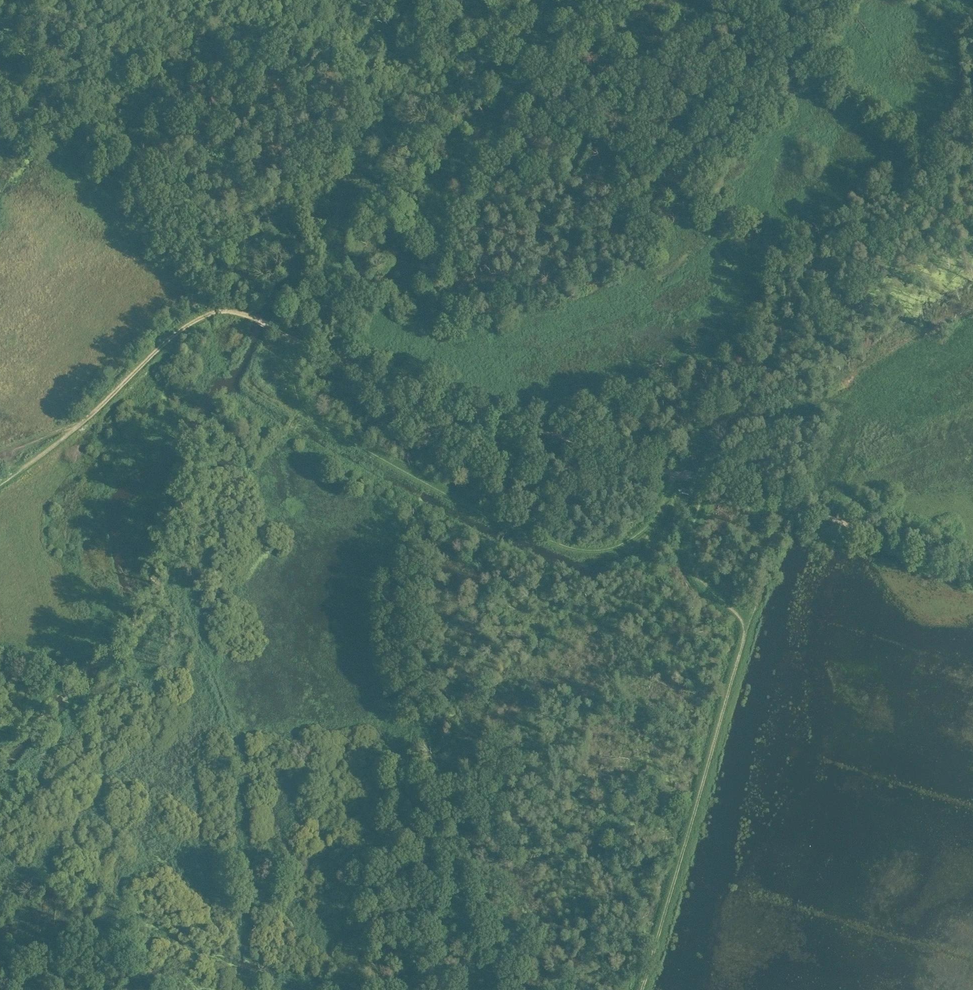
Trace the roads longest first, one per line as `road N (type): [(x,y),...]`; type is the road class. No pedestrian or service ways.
road 1 (track): [(785,505),(644,989)]
road 2 (track): [(972,561),(803,510)]

